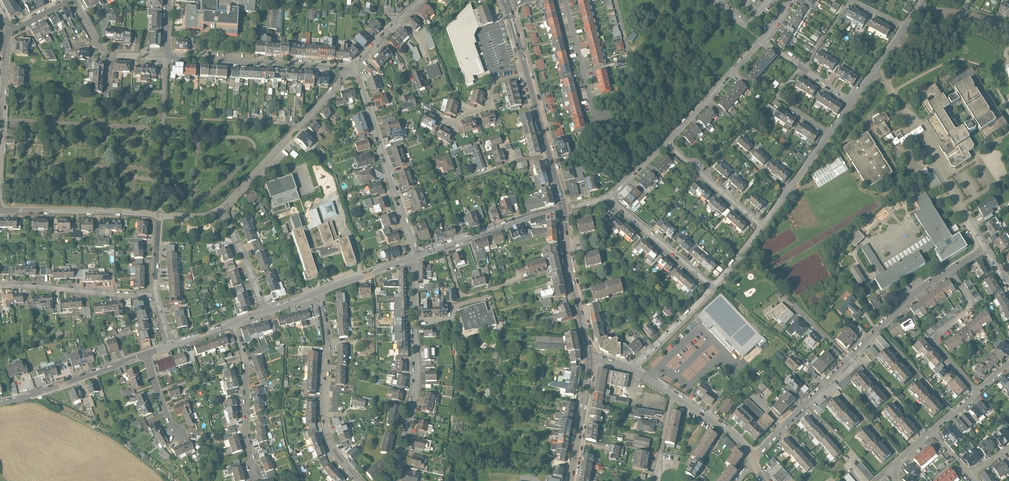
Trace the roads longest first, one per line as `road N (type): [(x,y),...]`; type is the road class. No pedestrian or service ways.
road 1 (residential): [(350,70),(360,80),(414,257)]
road 2 (residential): [(359,480),(329,443),(324,417),(321,292)]
road 3 (residential): [(220,214),(350,70)]
road 4 (residential): [(165,57),(350,70)]
road 5 (residential): [(395,480),(417,382),(416,323)]
road 6 (residential): [(0,212),(159,214)]
road 7 (residential): [(562,208),(414,257)]
road 8 (residential): [(155,294),(0,286)]
road 9 (residential): [(977,392),(935,346),(968,309),(950,270)]
road 10 (residential): [(254,475),(245,367),(232,323)]
road 11 (residential): [(146,354),(0,402)]
road 12 (residential): [(631,369),(716,422),(751,460)]
road 13 (tertiary): [(591,356),(562,208)]
road 14 (residential): [(666,141),(762,39)]
road 15 (residential): [(751,460),(849,360)]
road 16 (residential): [(609,197),(713,288)]
road 17 (tertiary): [(562,208),(527,75)]
road 18 (residential): [(849,360),(908,297),(950,270)]
road 19 (residential): [(666,141),(762,227)]
road 20 (residential): [(604,118),(594,111),(565,0)]
road 21 (tertiary): [(571,480),(591,356)]
road 22 (residential): [(72,0),(108,54),(165,57)]

